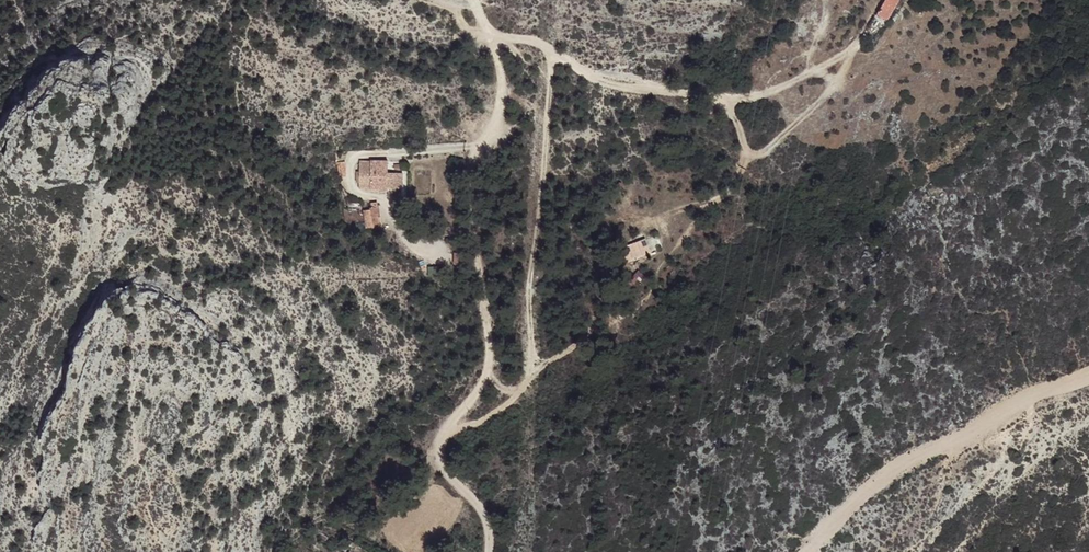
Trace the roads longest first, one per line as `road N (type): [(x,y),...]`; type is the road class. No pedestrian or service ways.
road 1 (track): [(473,0),(494,41),(502,90),(474,171),(488,345),(485,379),(438,447),(441,472),(481,510),(489,551)]
road 2 (track): [(447,434),(483,423),(527,377),(553,53)]
road 3 (track): [(527,377),(647,300),(708,203),(726,195),(749,154),(731,98)]
road 4 (track): [(494,41),(519,37),(597,73),(731,98),(792,85),(846,56)]
road 5 (track): [(807,551),(927,449),(1014,401),(1088,380)]
road 6 (track): [(749,154),(768,152),(835,83),(855,46)]

